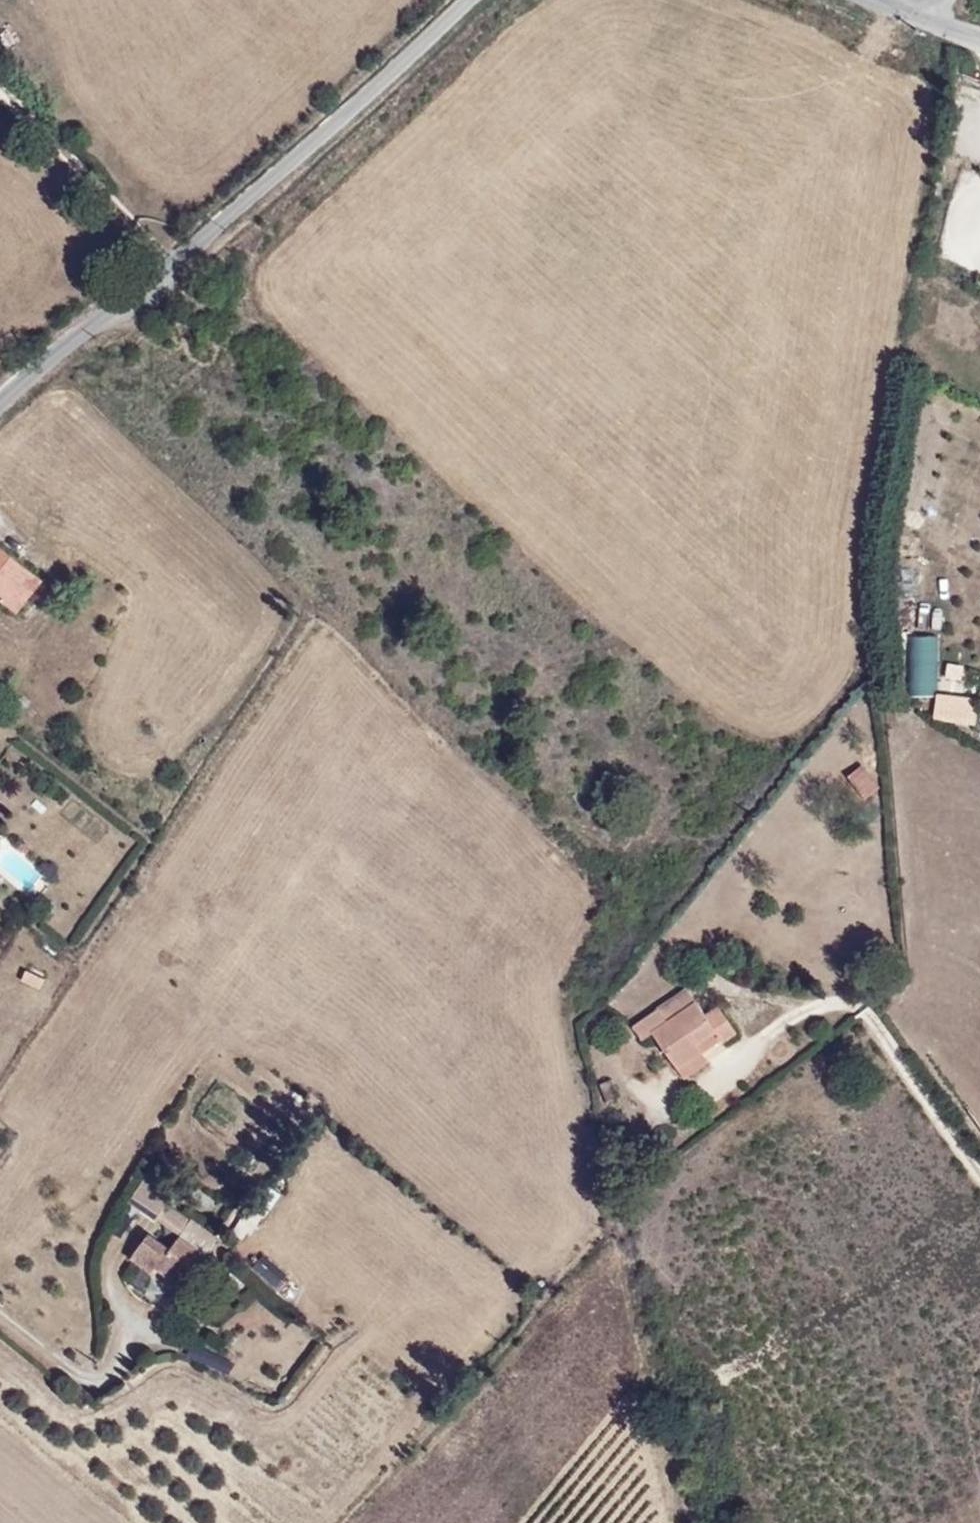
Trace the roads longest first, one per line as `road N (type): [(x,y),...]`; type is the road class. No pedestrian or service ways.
road 1 (unclassified): [(465,0),(176,264),(0,408)]

